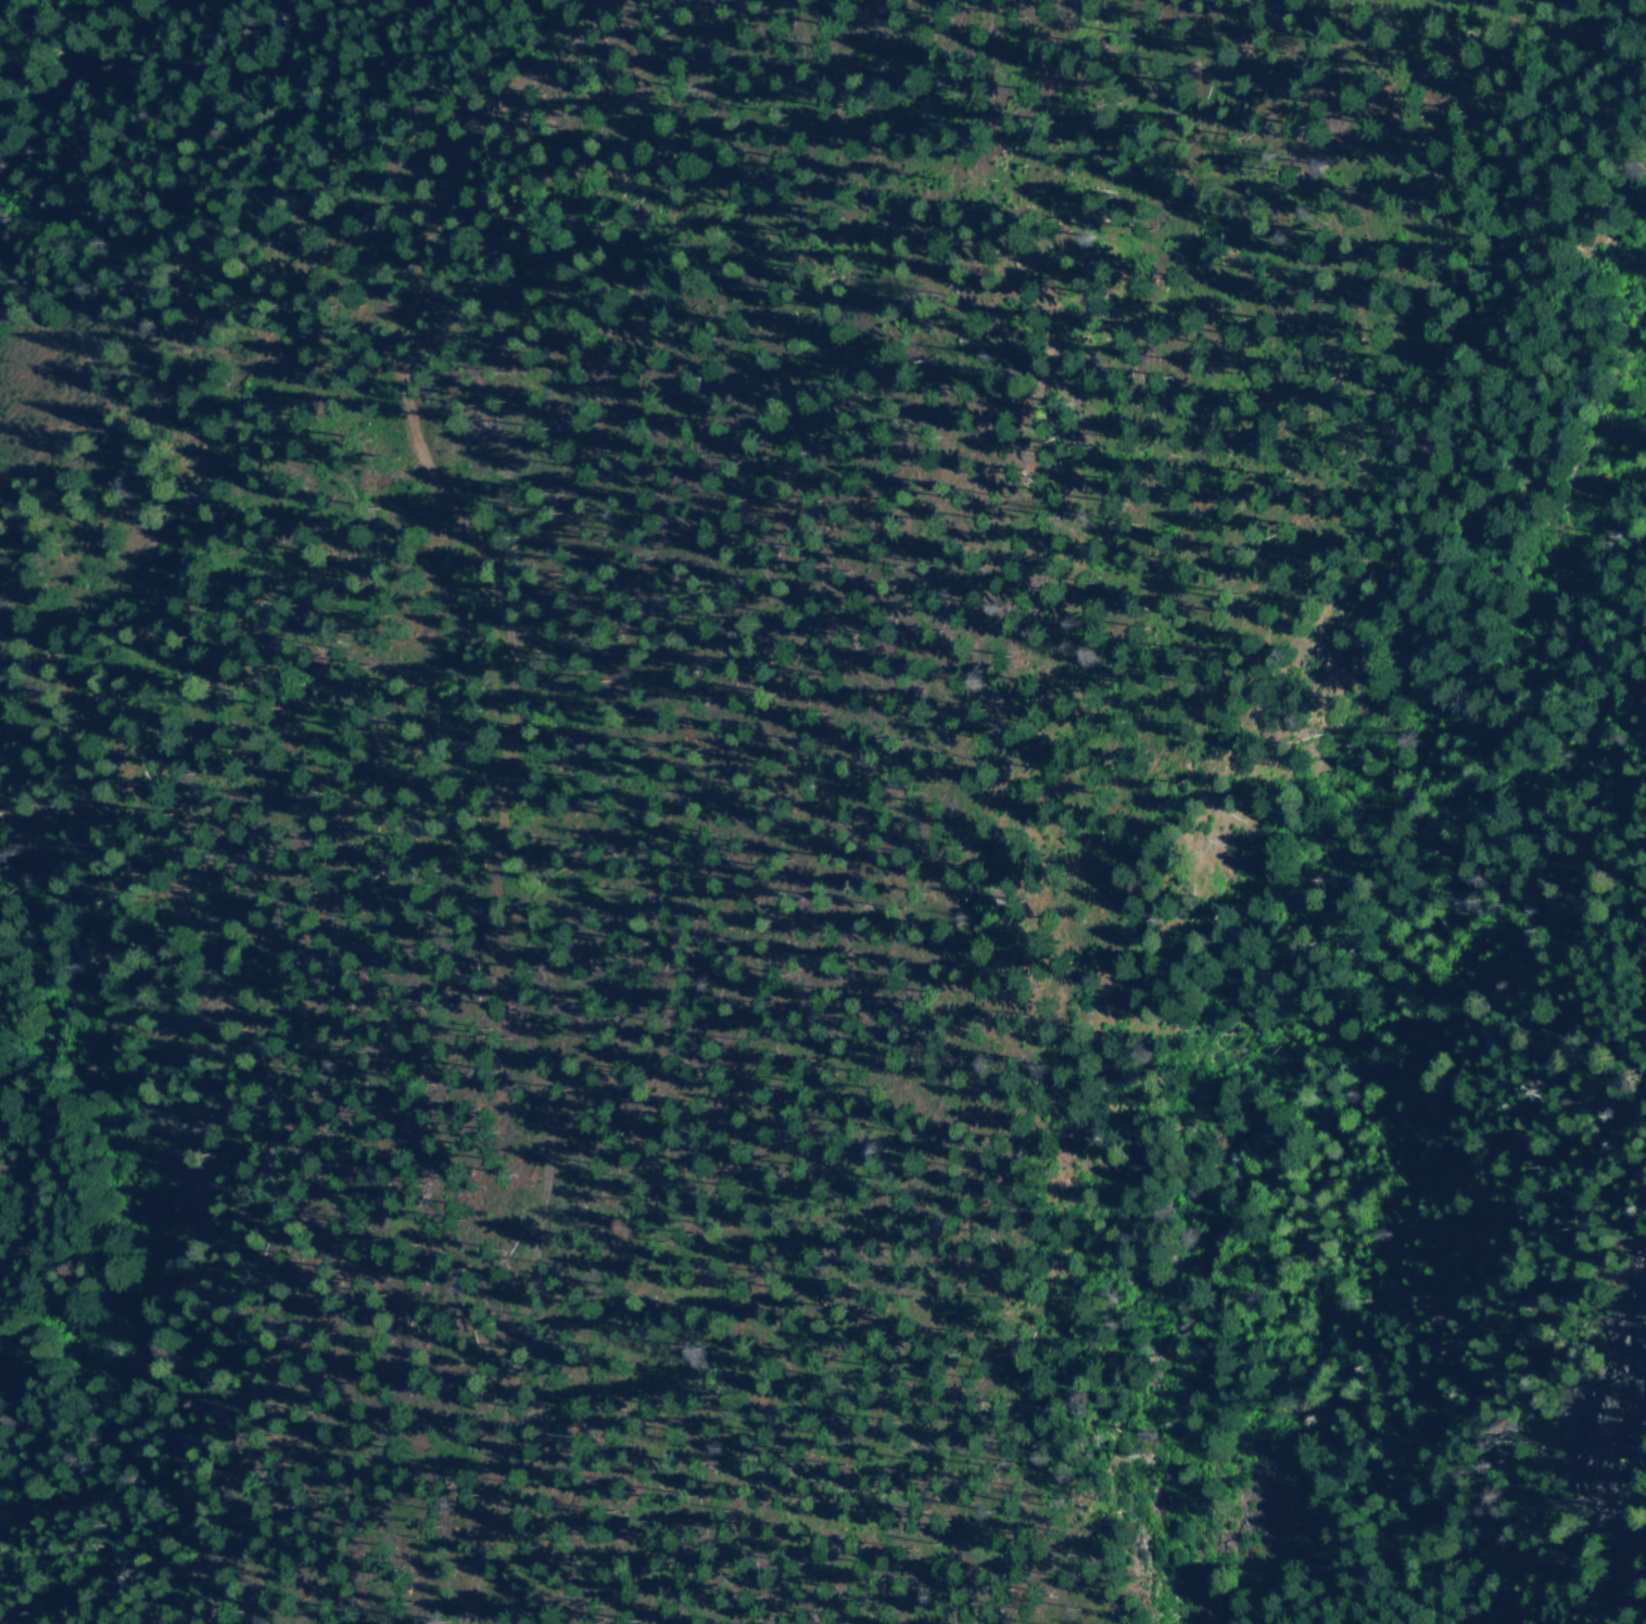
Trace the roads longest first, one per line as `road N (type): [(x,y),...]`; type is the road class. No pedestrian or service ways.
road 1 (track): [(465,1623),(502,1497),(555,1143),(526,1020),(523,658),(486,546),(429,471),(408,404),(413,337),(465,155),(490,117),(632,0)]

